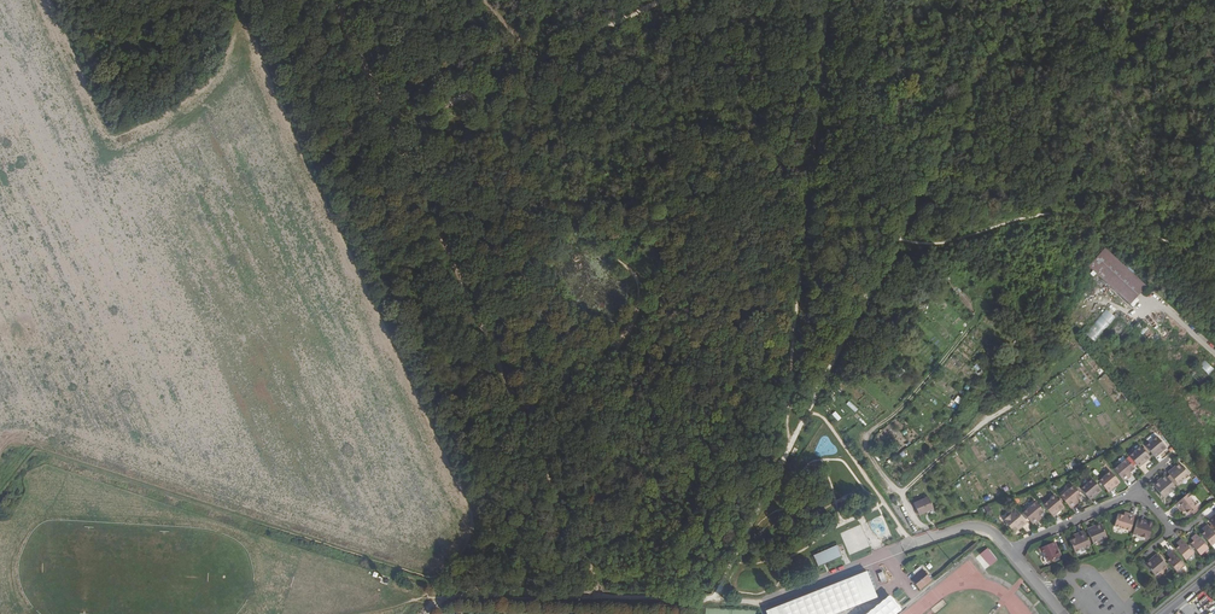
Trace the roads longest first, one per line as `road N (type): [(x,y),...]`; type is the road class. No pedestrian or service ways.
road 1 (track): [(599,594),(335,0)]
road 2 (track): [(1014,0),(806,413)]
road 3 (track): [(519,411),(598,381),(641,290),(463,99)]
road 4 (track): [(784,414),(829,0)]
road 5 (track): [(29,613),(11,589),(11,556),(30,526),(65,516),(196,523),(235,534),(251,548),(259,574),(245,613)]
road 6 (track): [(930,538),(864,443),(976,314),(967,288),(945,272),(951,243)]
road 7 (track): [(895,239),(951,243),(1061,213),(1214,260)]
road 8 (track): [(394,132),(670,0)]
road 9 (track): [(434,603),(599,594),(712,603)]
road 10 (track): [(901,494),(1039,385)]
road 11 (track): [(806,413),(824,419),(912,544)]
road 12 (track): [(712,603),(759,606),(872,558)]
road 13 (track): [(712,603),(785,454)]
road 14 (residential): [(872,558),(979,526),(1010,550)]
road 15 (residential): [(1010,550),(1136,496)]

